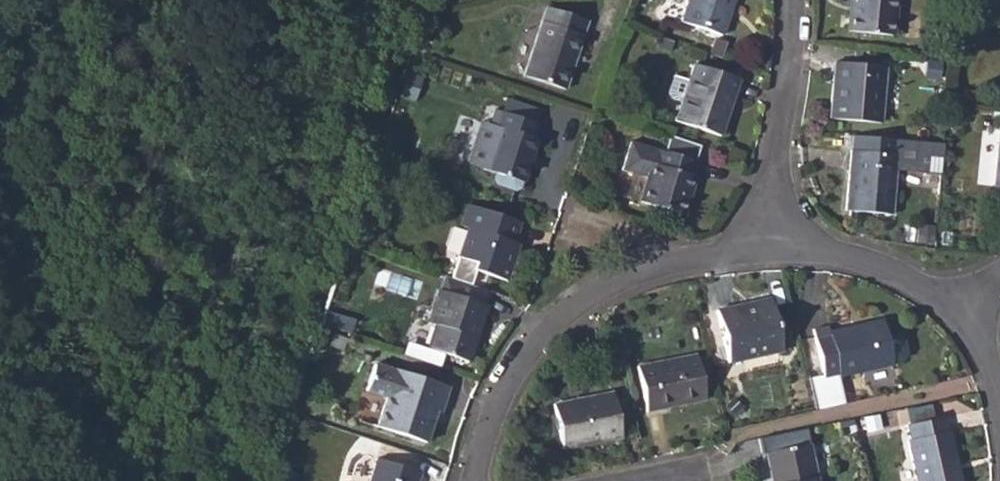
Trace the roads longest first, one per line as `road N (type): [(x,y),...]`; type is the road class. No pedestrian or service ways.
road 1 (residential): [(765,249),(625,277),(559,317),(514,368),(471,480)]
road 2 (residential): [(765,249),(793,0)]
road 3 (residential): [(956,308),(882,266),(833,252),(765,249)]

